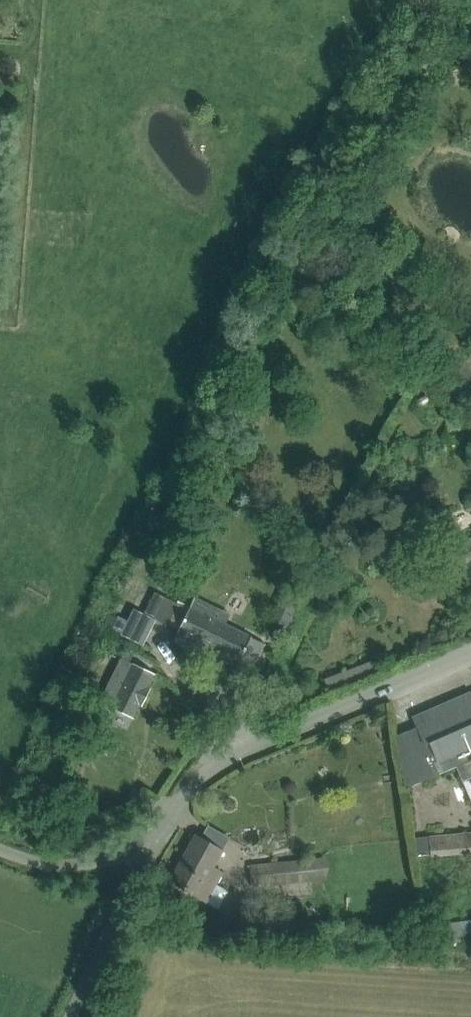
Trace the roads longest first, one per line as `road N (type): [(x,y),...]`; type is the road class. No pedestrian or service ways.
road 1 (unclassified): [(142,859),(189,788),(228,760),(470,654)]
road 2 (unclassified): [(73,1016),(142,859)]
road 3 (unclassified): [(142,859),(92,867),(28,862),(0,847)]

